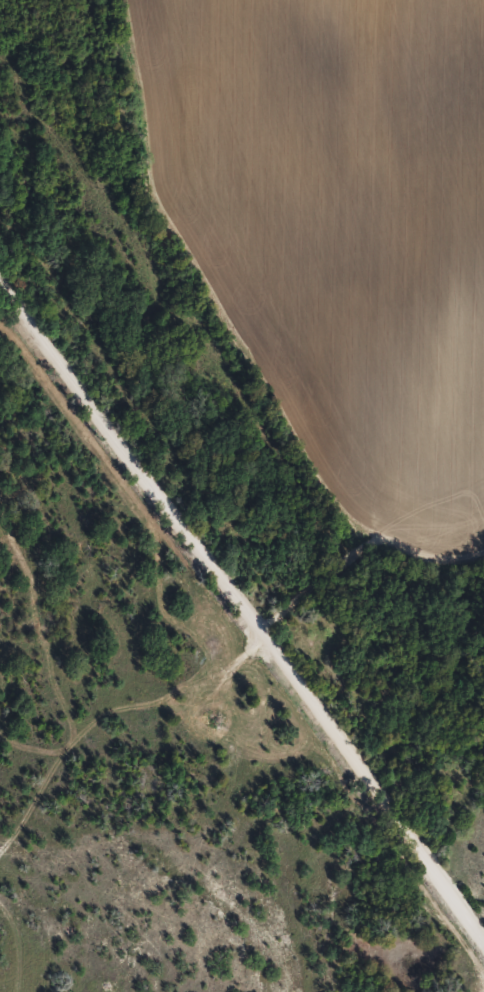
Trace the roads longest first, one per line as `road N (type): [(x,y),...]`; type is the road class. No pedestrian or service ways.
road 1 (residential): [(483,964),(0,276)]

